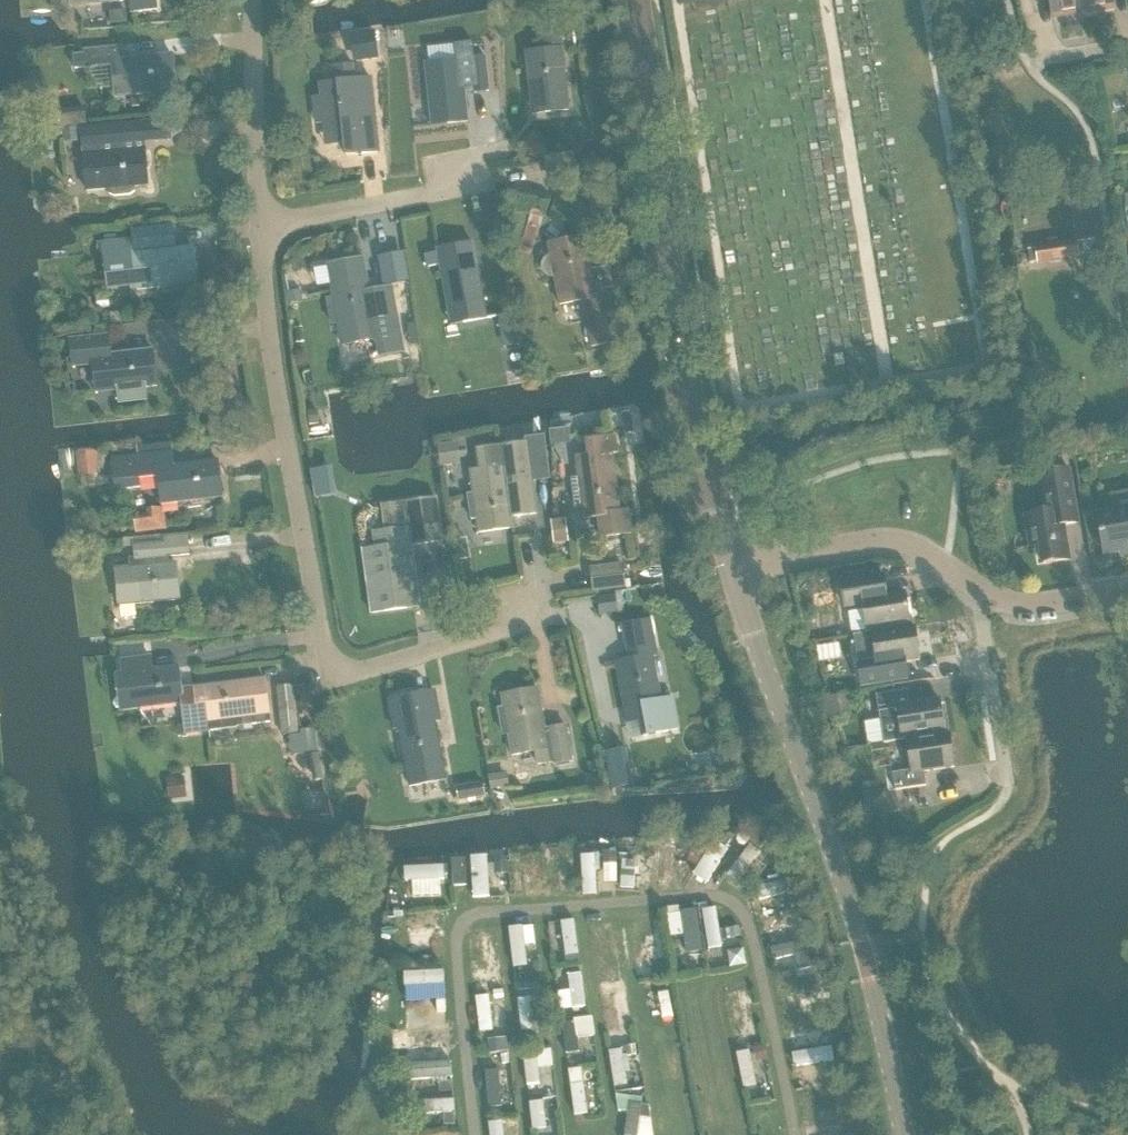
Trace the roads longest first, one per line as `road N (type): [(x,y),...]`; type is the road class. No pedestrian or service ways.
road 1 (residential): [(545,618),(358,677),(340,673),(326,653),(265,298),(261,233)]
road 2 (tertiary): [(908,1134),(867,951),(732,567)]
road 3 (tertiary): [(732,567),(641,0)]
road 4 (residential): [(980,592),(917,551),(880,541),(732,567)]
road 5 (residential): [(261,233),(257,0)]
road 6 (residential): [(261,233),(475,190)]
road 7 (residential): [(1007,782),(980,592)]
road 8 (residential): [(1127,595),(1020,606),(980,592)]

